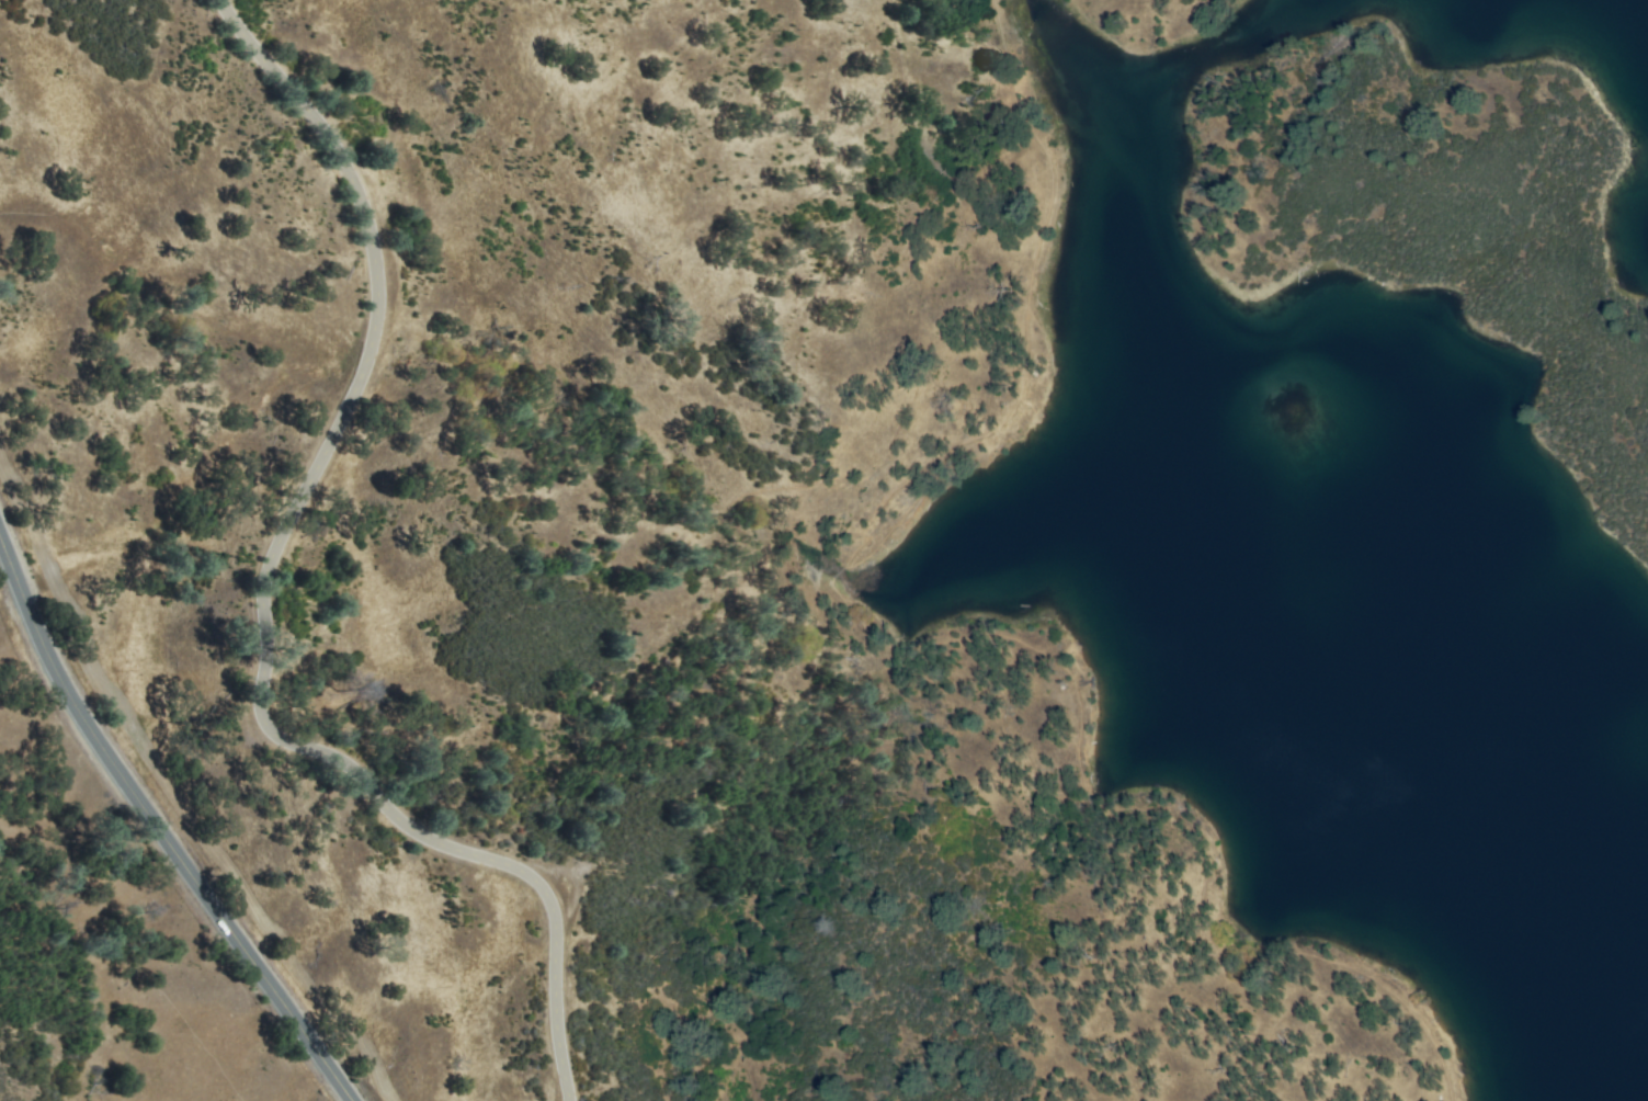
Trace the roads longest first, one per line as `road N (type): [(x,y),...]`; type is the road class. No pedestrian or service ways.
road 1 (tertiary): [(358,1100),(120,769),(60,672),(0,534)]

